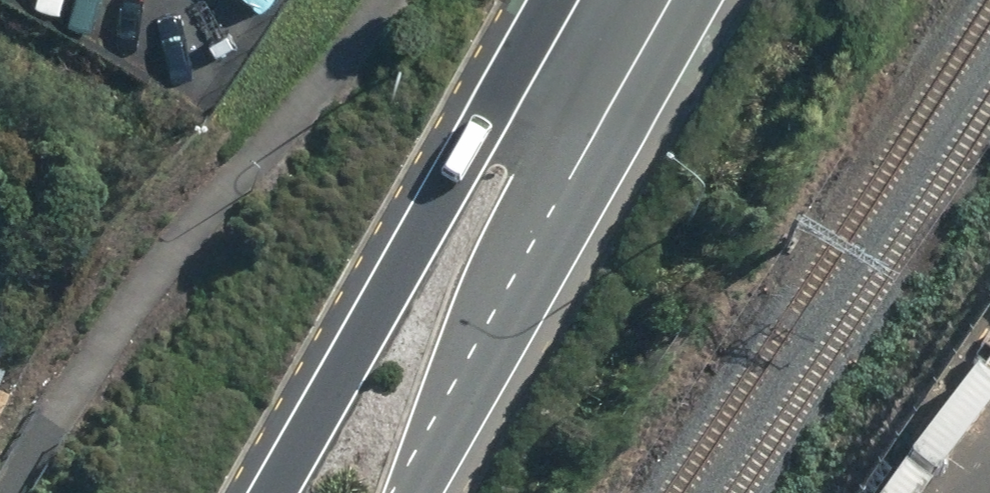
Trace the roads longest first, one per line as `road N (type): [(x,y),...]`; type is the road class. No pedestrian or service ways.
road 1 (primary): [(707,0),(424,492)]
road 2 (primary): [(272,492),(552,0)]

